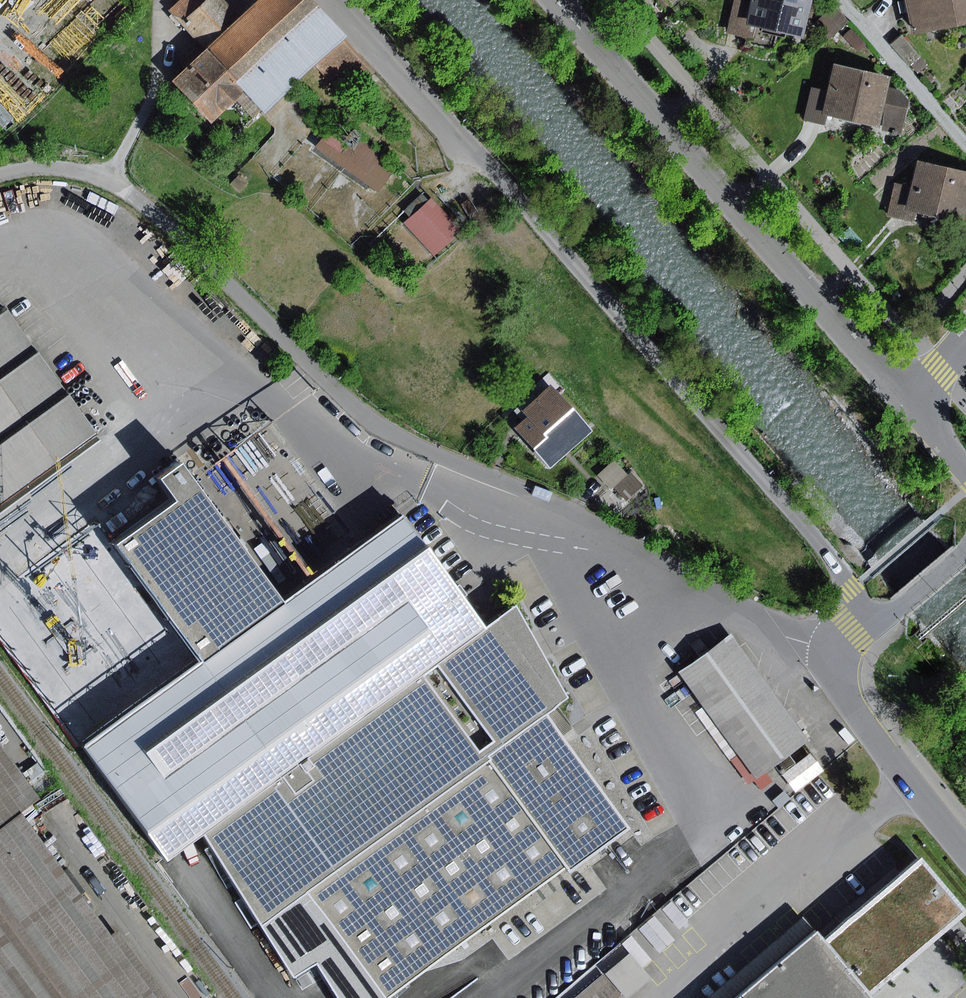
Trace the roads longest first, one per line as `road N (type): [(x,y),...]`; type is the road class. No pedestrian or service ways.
road 1 (unclassified): [(0,176),(59,168),(111,182),(381,427),(496,477),(735,610),(836,653)]
road 2 (residential): [(341,0),(879,618)]
road 3 (residential): [(557,0),(909,404)]
road 4 (residential): [(836,653),(843,694),(965,850)]

